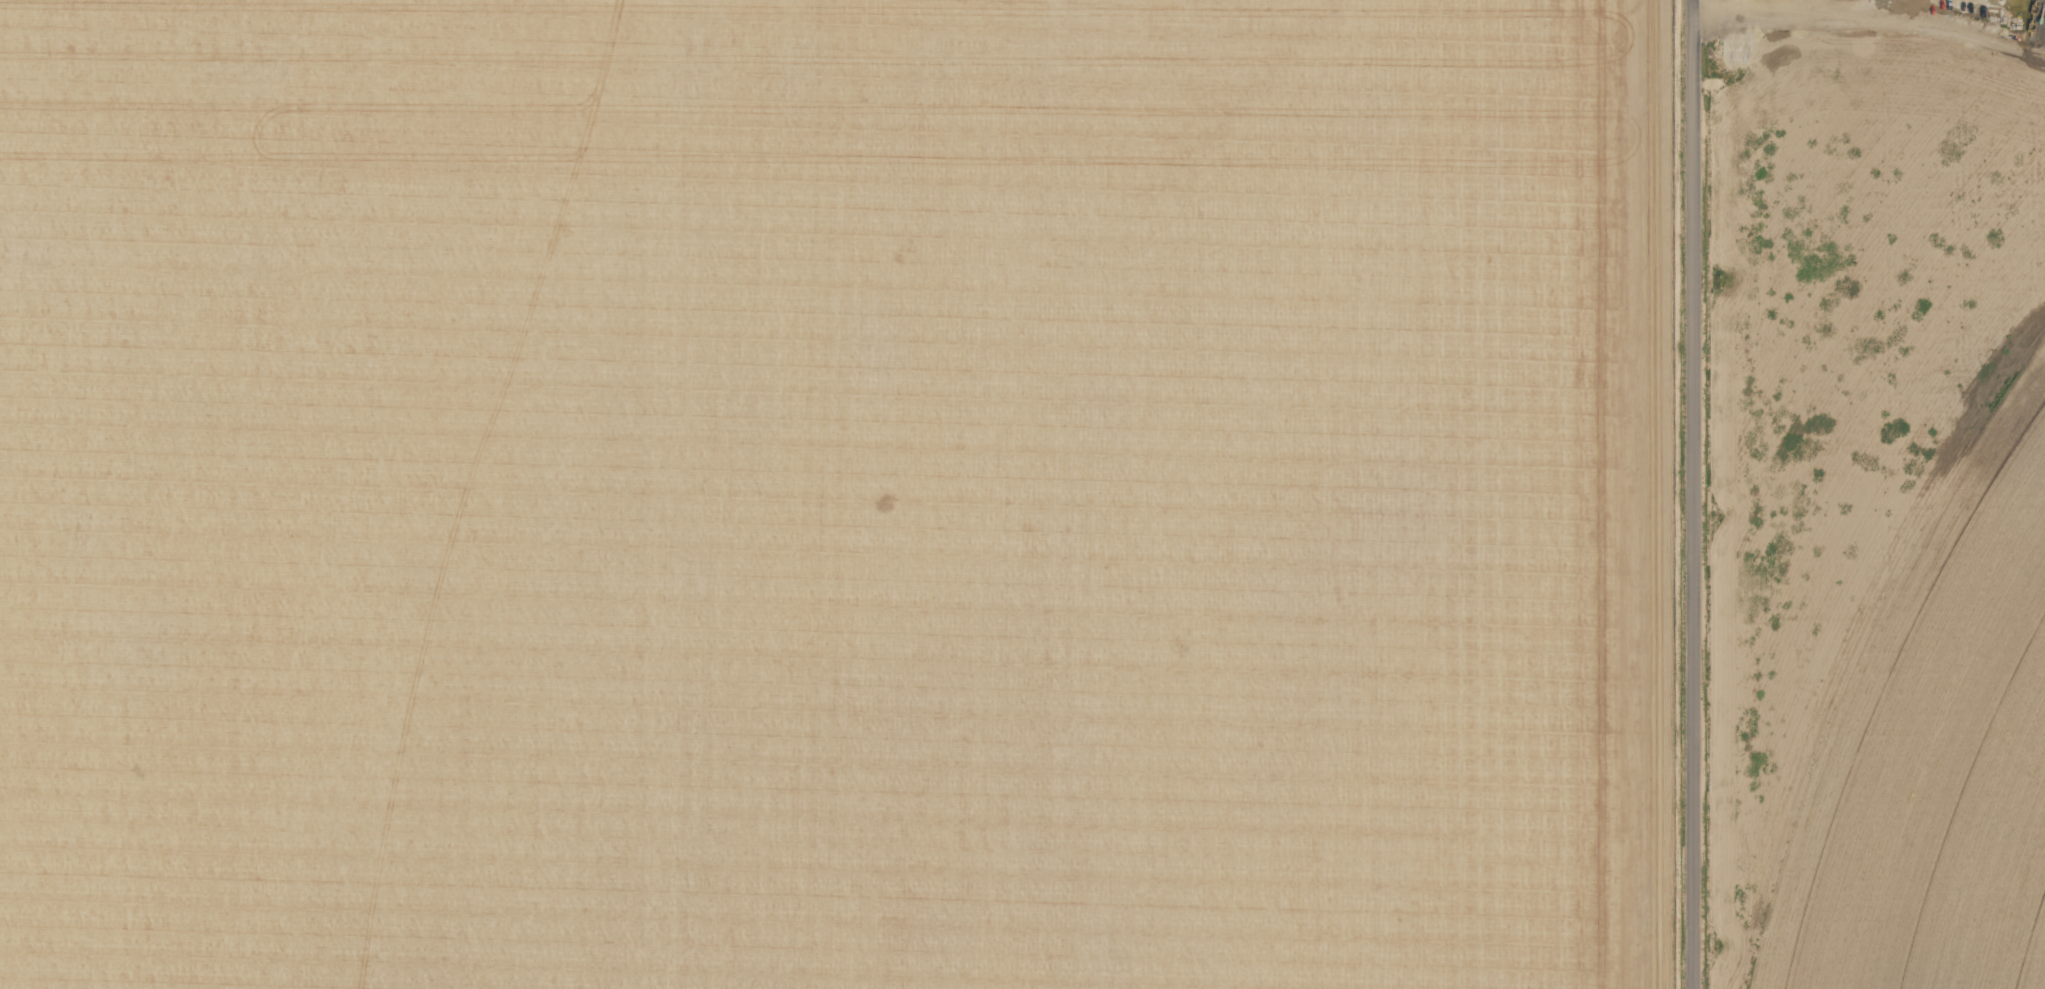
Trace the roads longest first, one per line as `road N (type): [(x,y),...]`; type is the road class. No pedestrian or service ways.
road 1 (residential): [(1695,988),(1695,0)]

